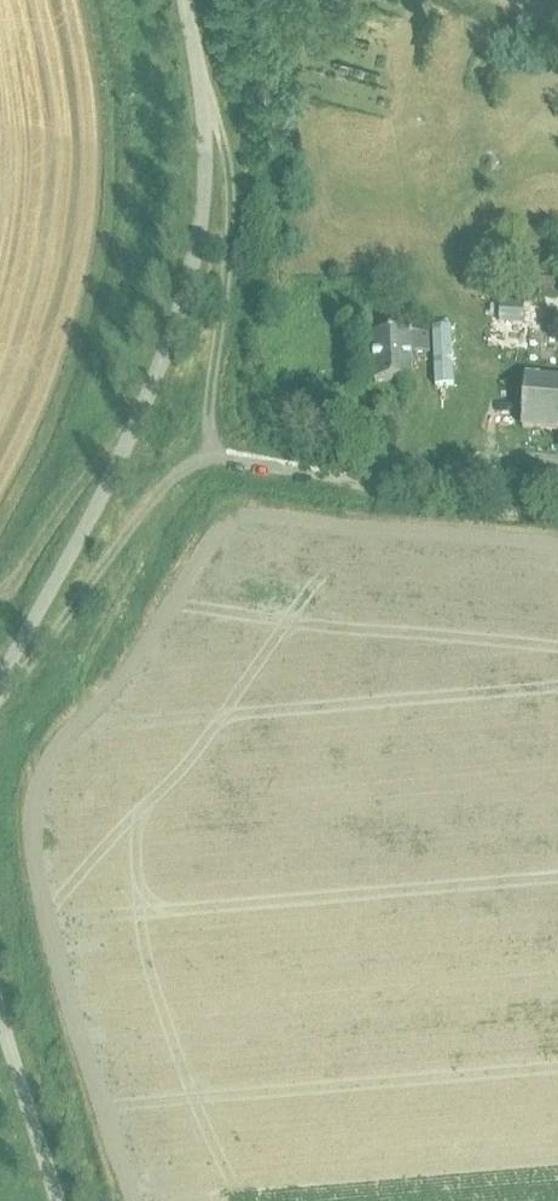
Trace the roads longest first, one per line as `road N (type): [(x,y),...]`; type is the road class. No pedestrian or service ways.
road 1 (unclassified): [(0,679),(106,487),(189,279),(205,157),(184,0)]
road 2 (unclassified): [(58,1200),(0,1018)]

